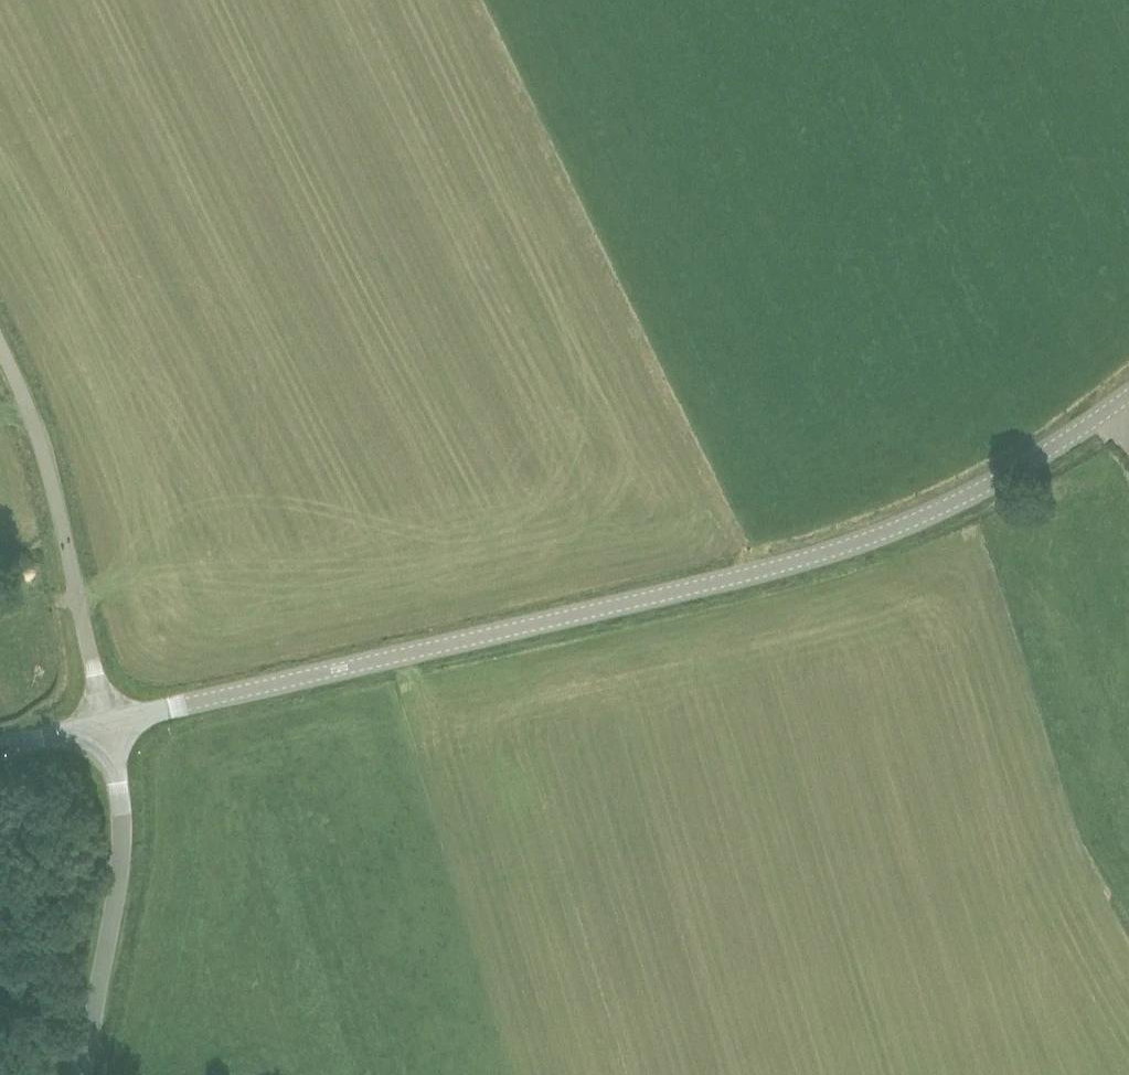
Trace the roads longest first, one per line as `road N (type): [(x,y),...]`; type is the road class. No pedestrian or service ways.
road 1 (tertiary): [(107,724),(866,545),(979,497),(1128,402)]
road 2 (unclassified): [(107,724),(41,448),(0,347)]
road 3 (unclassified): [(82,1074),(123,848),(107,724)]

